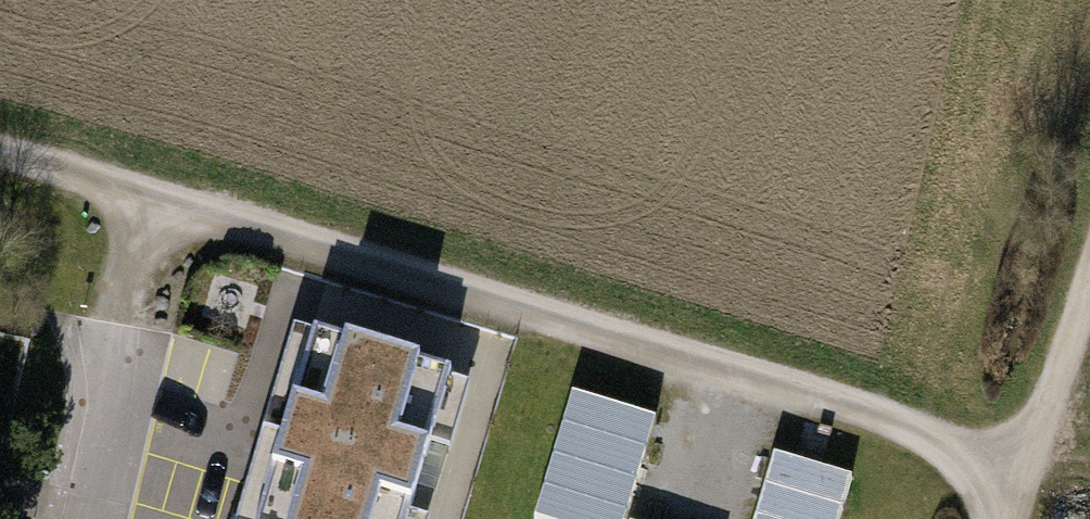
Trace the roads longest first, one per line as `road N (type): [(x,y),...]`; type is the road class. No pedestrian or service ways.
road 1 (track): [(142,203),(1030,468)]
road 2 (track): [(1089,283),(1030,468)]
road 3 (unclassified): [(120,351),(83,518)]
road 4 (track): [(142,203),(113,304),(120,351)]
road 5 (track): [(0,161),(142,203)]

